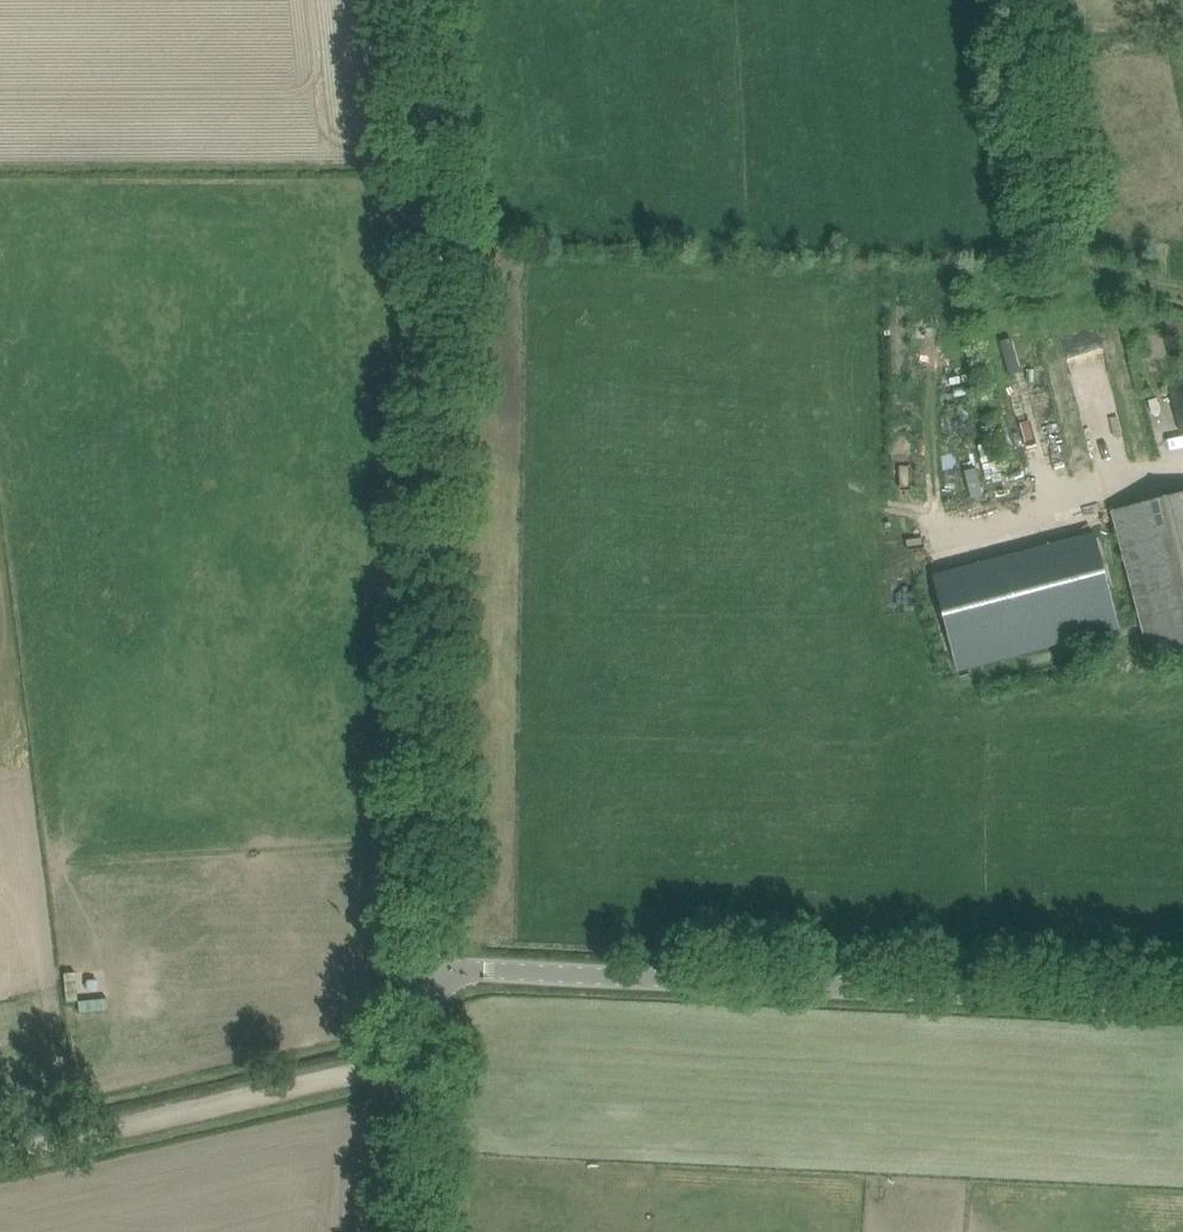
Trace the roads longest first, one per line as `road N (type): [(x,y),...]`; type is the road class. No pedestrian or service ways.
road 1 (unclassified): [(429,968),(435,248),(423,0)]
road 2 (unclassified): [(429,968),(1182,998)]
road 3 (track): [(0,1154),(427,1053)]
road 4 (unclassified): [(419,1231),(429,968)]

